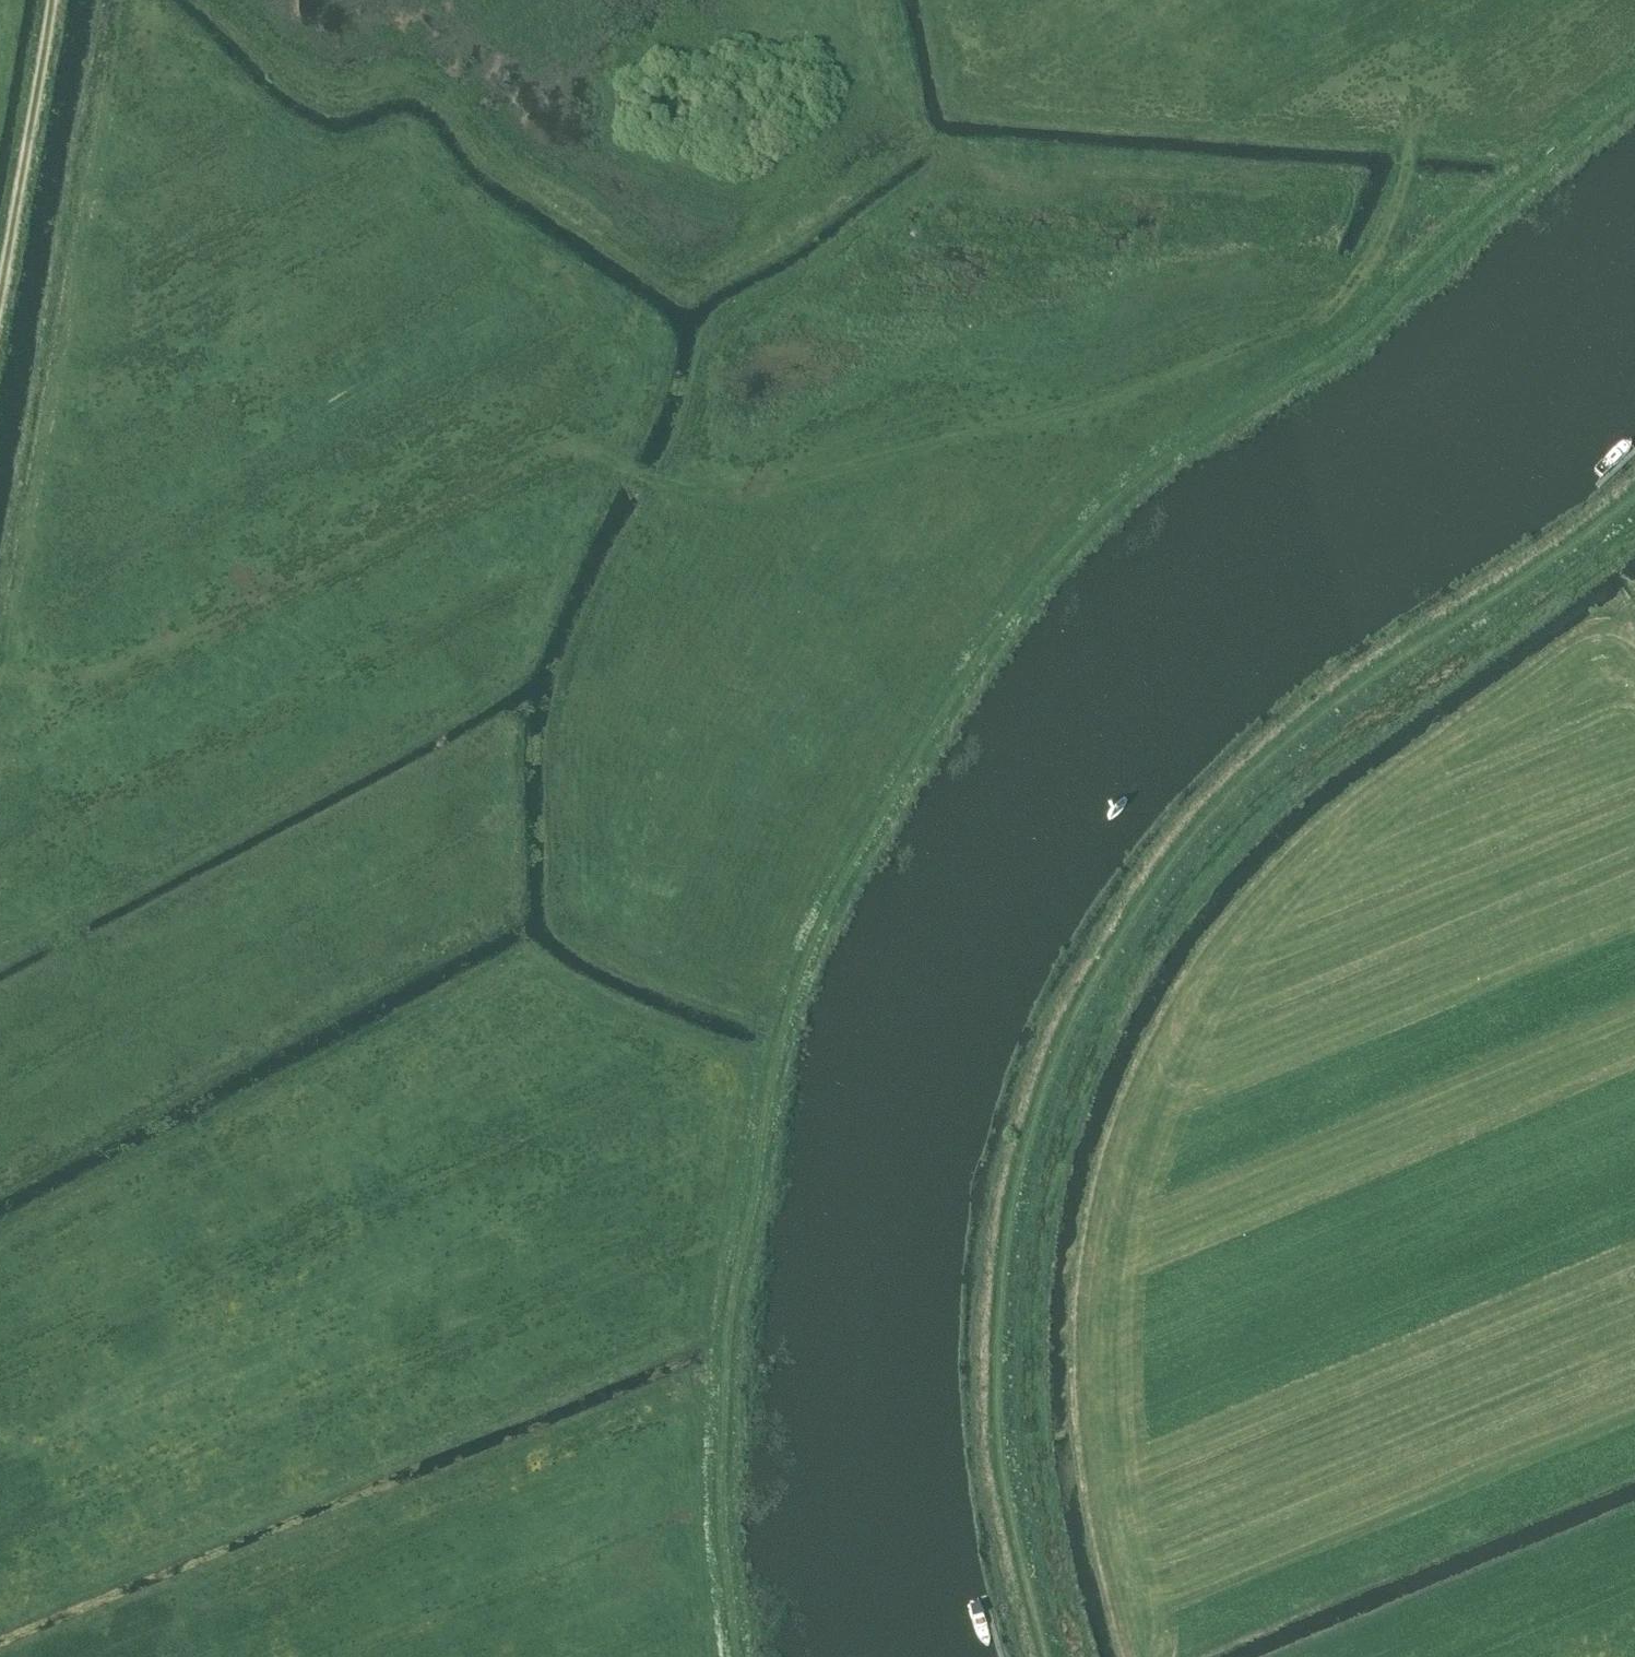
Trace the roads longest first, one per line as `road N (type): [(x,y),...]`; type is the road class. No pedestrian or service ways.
road 1 (track): [(0,308),(54,0)]

